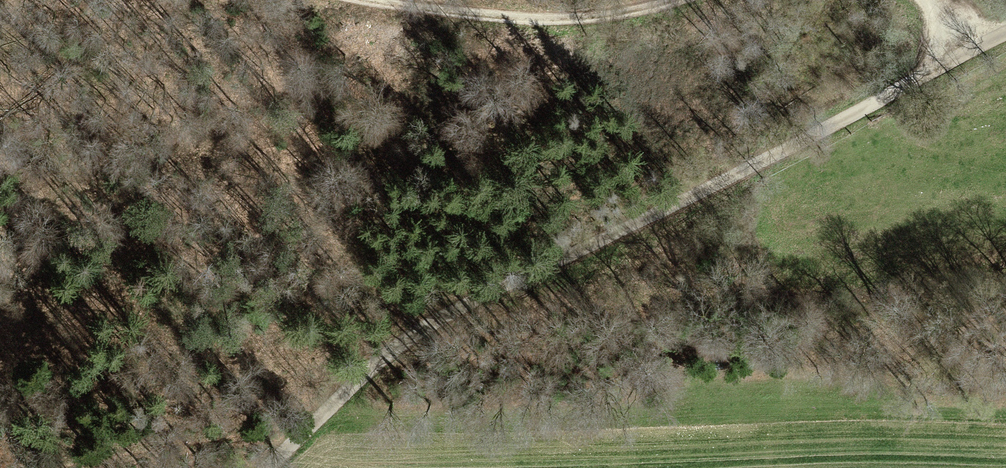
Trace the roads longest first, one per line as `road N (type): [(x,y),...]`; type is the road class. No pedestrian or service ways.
road 1 (track): [(284,467),(474,299),(861,115),(1005,37)]
road 2 (track): [(326,0),(531,25),(622,18),(671,0)]

